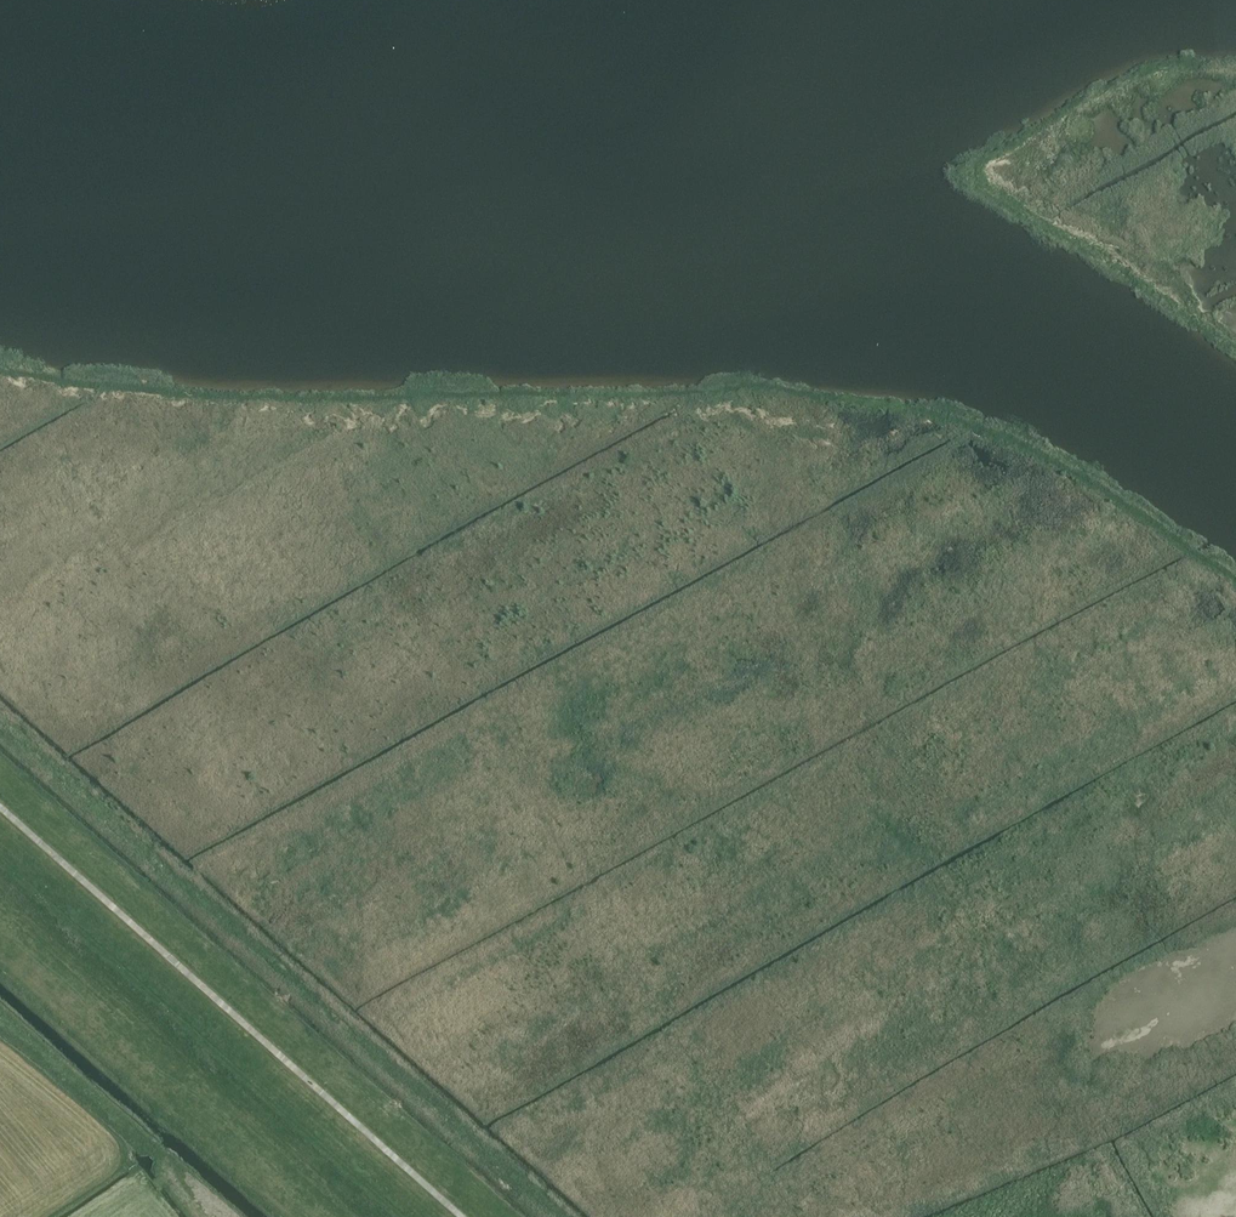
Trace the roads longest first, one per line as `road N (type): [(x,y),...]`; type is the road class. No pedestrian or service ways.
road 1 (track): [(0,861),(401,1216)]

